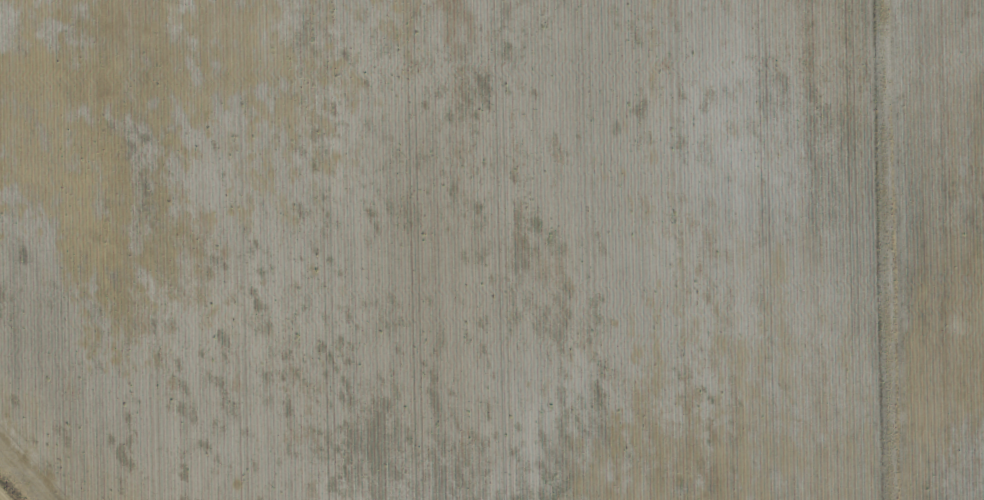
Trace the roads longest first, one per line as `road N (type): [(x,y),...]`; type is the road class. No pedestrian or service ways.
road 1 (track): [(897,0),(904,499)]

